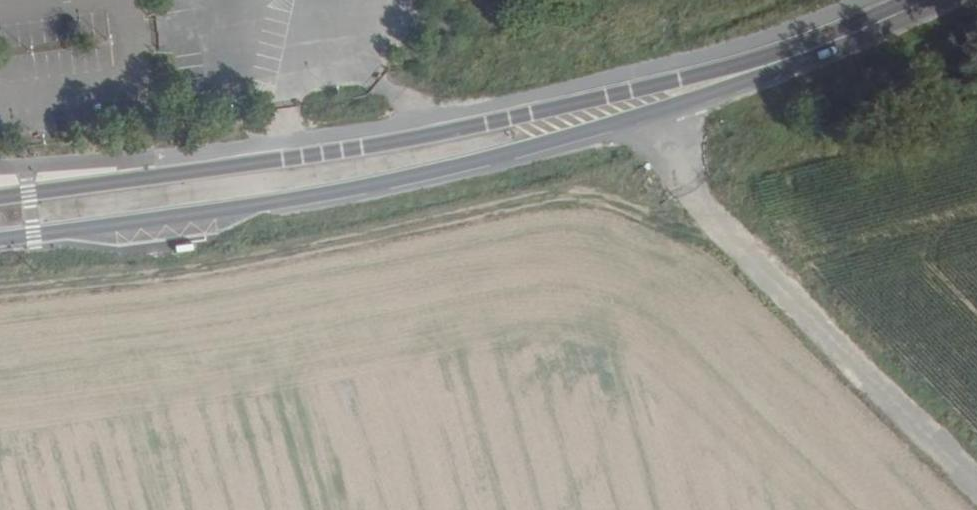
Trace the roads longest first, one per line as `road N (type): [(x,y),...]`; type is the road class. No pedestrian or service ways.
road 1 (primary): [(0,241),(316,200),(445,173),(638,119),(855,38),(928,0)]
road 2 (primary): [(909,0),(630,89),(441,133),(0,198)]
road 3 (track): [(681,172),(326,246),(0,293)]
road 4 (track): [(630,89),(638,119),(709,218),(976,486)]

